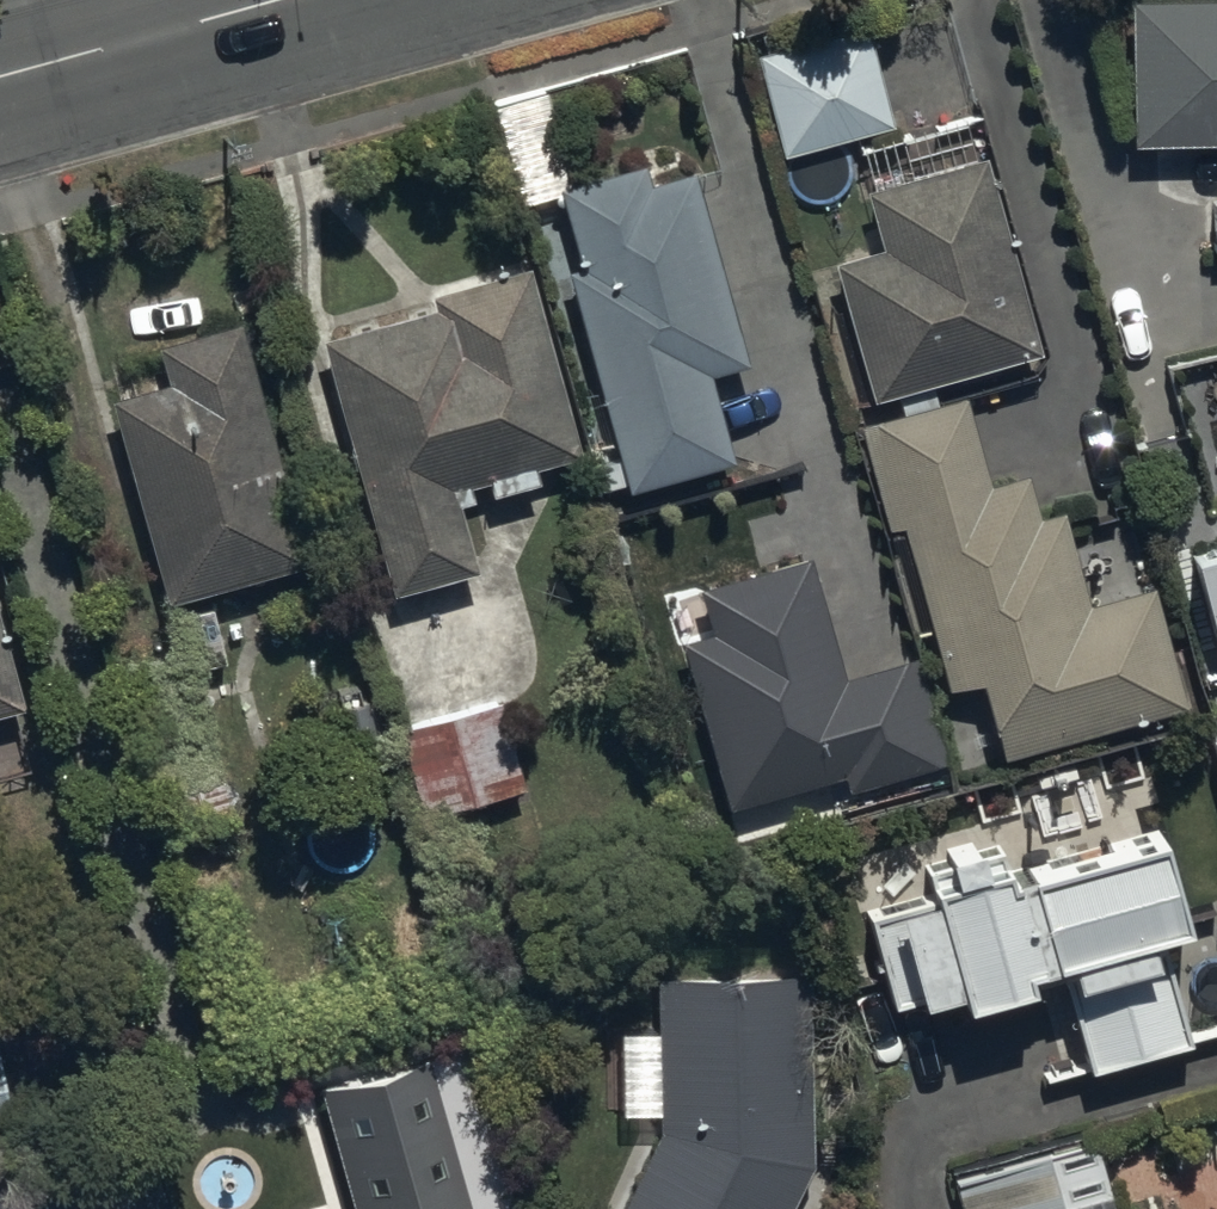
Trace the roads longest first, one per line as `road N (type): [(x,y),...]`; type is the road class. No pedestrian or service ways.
road 1 (tertiary): [(141,43),(296,0)]
road 2 (tertiary): [(0,82),(141,43)]

